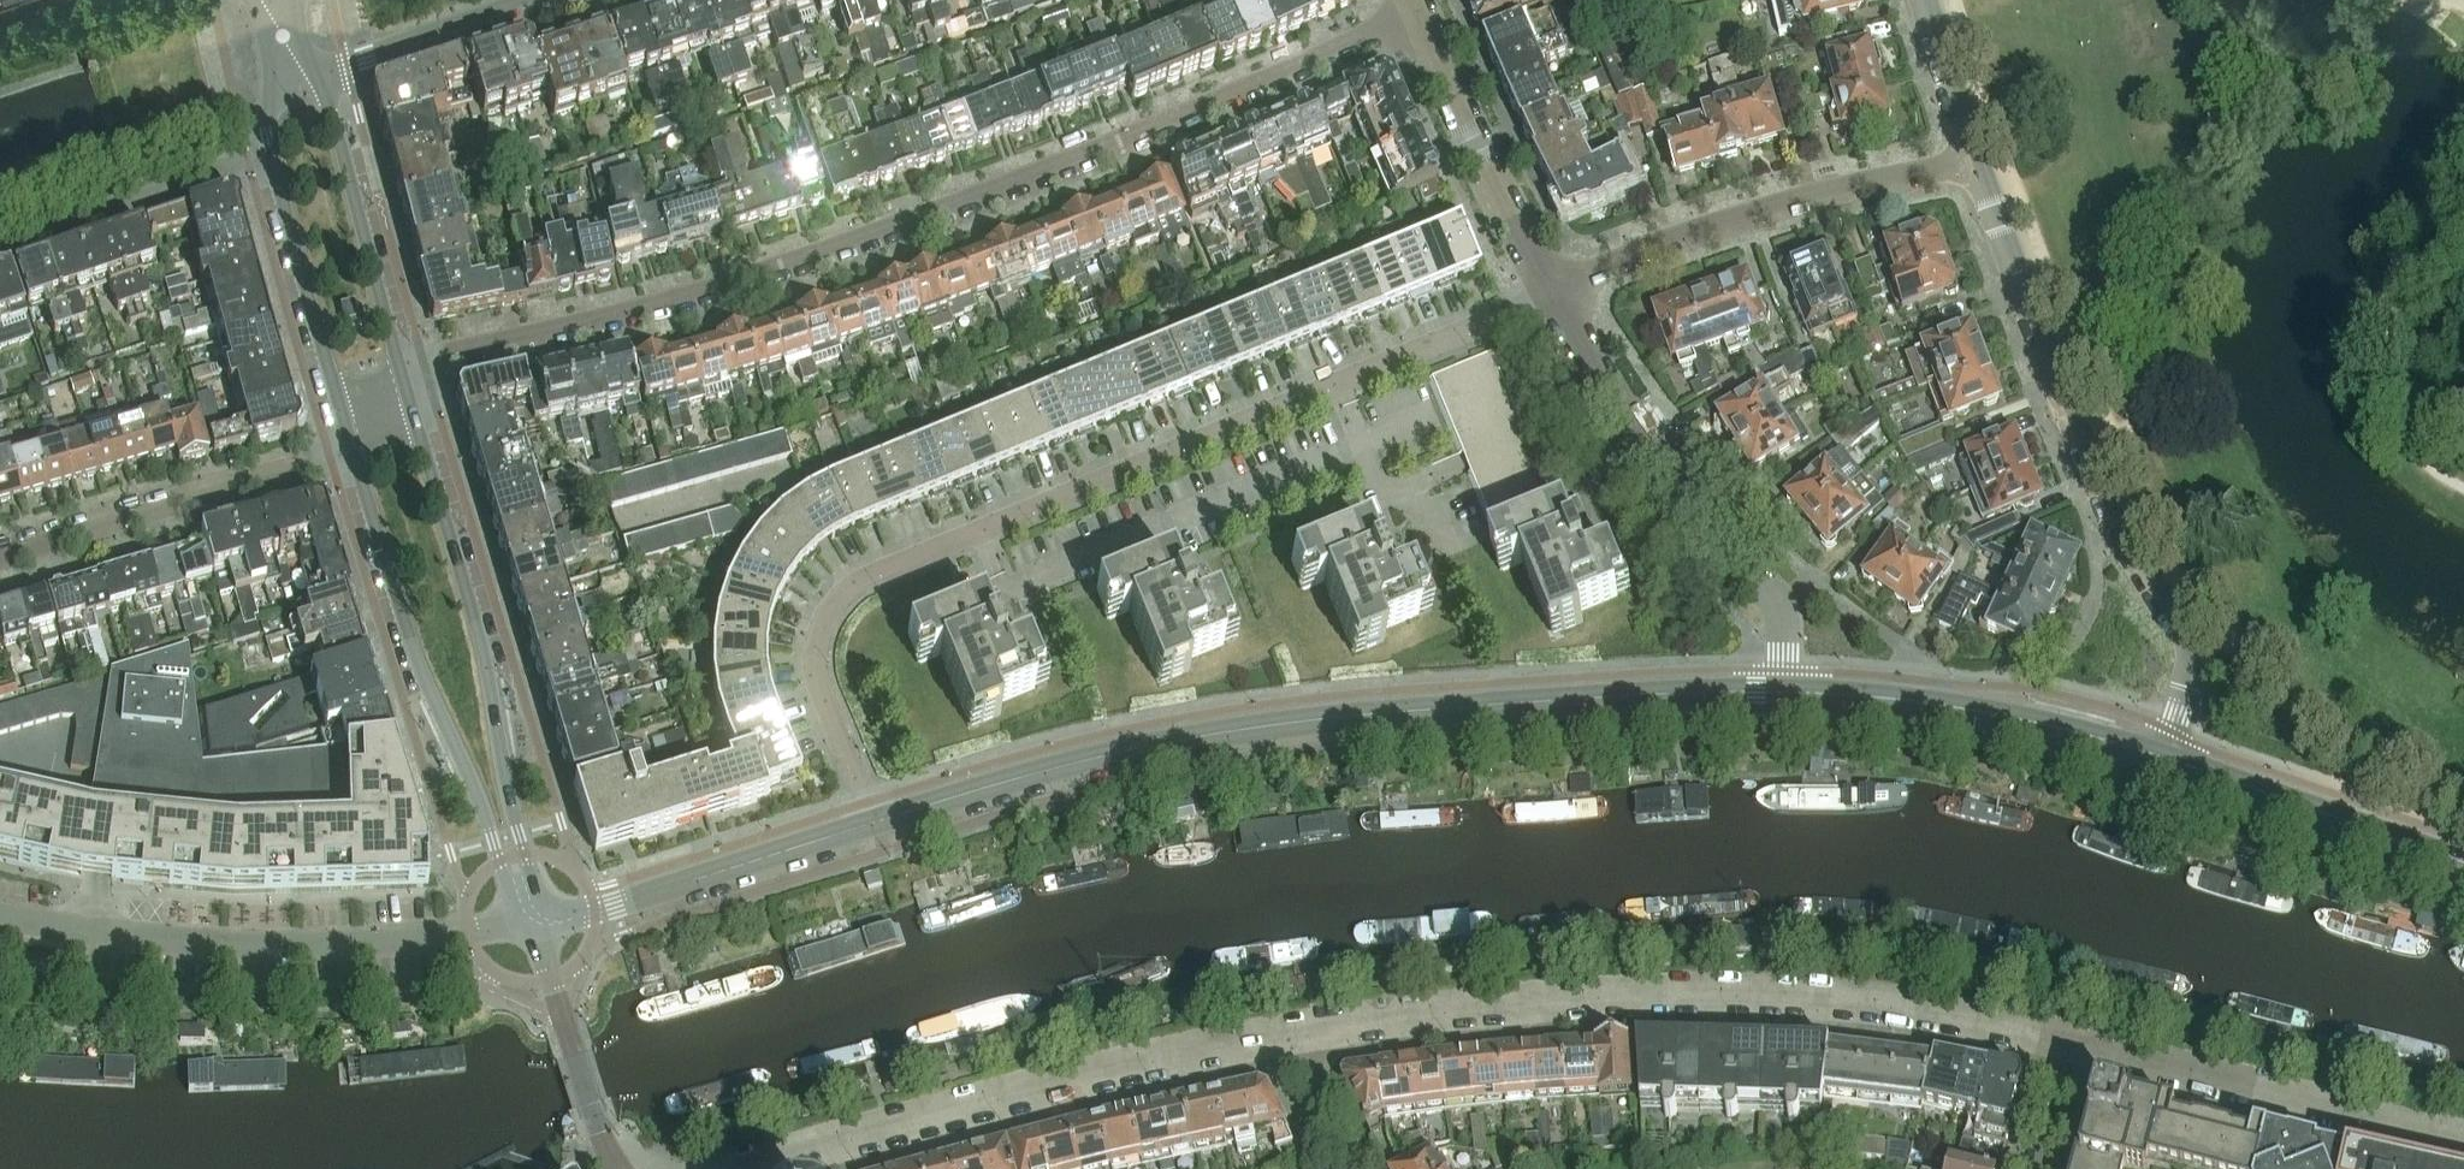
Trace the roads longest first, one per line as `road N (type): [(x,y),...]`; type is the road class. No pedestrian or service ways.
road 1 (residential): [(400,368),(734,281),(941,209),(1417,14)]
road 2 (residential): [(874,823),(817,684),(813,650),(841,587),(1553,287)]
road 3 (tertiary): [(1783,692),(1520,703),(1227,730),(1025,775),(874,823)]
road 4 (residential): [(1285,1034),(1557,1000),(1693,999),(1842,1003),(2067,1042)]
road 5 (residential): [(2164,758),(2190,665),(2186,637),(2107,501),(1974,163)]
road 6 (residential): [(732,1168),(1044,1084),(1285,1034)]
road 7 (residential): [(532,920),(404,939),(279,945),(159,939),(0,914)]
road 8 (tertiary): [(353,446),(413,644),(503,873),(532,920)]
road 9 (tertiary): [(532,920),(527,865),(479,641),(417,427)]
road 10 (residential): [(1553,287),(1610,402),(1769,596),(1782,630),(1783,692)]
road 11 (residential): [(1553,287),(1811,196),(1974,163)]
road 12 (residential): [(2067,1042),(2463,1147)]
road 13 (tertiary): [(2164,758),(2006,715),(1783,692)]
road 14 (residential): [(353,446),(0,559)]
road 15 (tertiary): [(874,823),(563,920),(532,920)]
road 16 (tertiary): [(2463,863),(2164,758)]
road 17 (tertiary): [(400,368),(332,110),(313,72)]
road 18 (residential): [(1417,14),(1473,145),(1553,287)]
road 19 (residential): [(0,238),(271,149)]
road 20 (tertiary): [(617,1168),(532,920)]
road 21 (tertiary): [(271,149),(336,389)]
road 22 (residential): [(313,72),(527,0)]
road 23 (residential): [(1974,163),(1925,0)]
road 24 (residential): [(1351,1168),(1285,1034)]
road 25 (residential): [(2067,1042),(2039,1168)]

